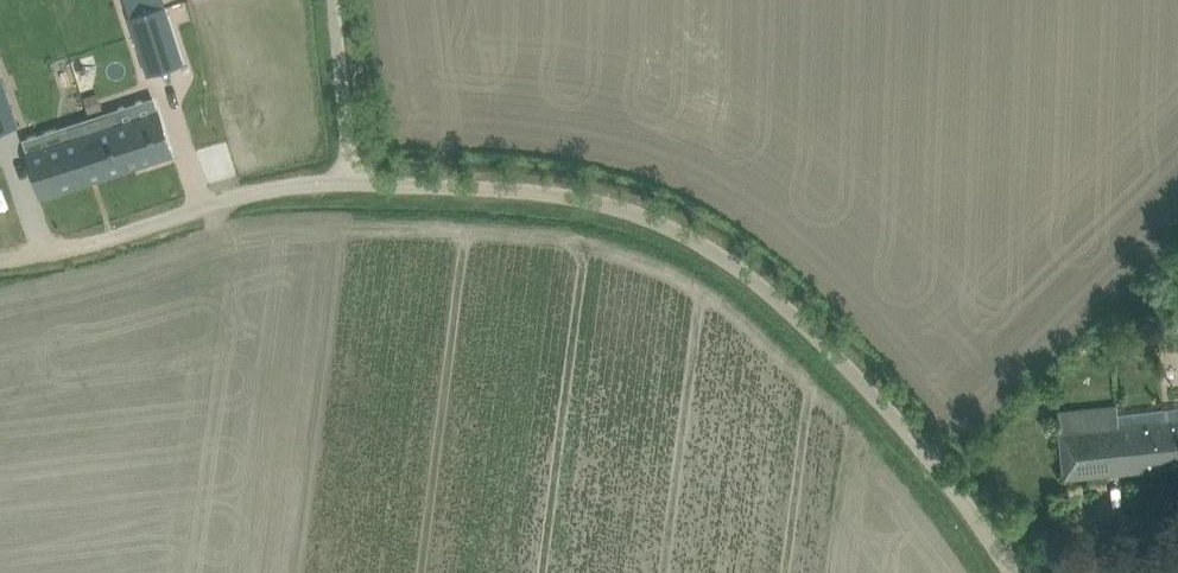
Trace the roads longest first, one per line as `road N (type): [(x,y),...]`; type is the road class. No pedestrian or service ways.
road 1 (unclassified): [(1008,565),(893,414),(794,313),(717,251),(590,199),(351,181)]
road 2 (unclassified): [(99,238),(282,184),(351,181)]
road 3 (unclassified): [(351,181),(332,0)]
road 4 (unclassified): [(1008,565),(1034,538),(1177,529)]

